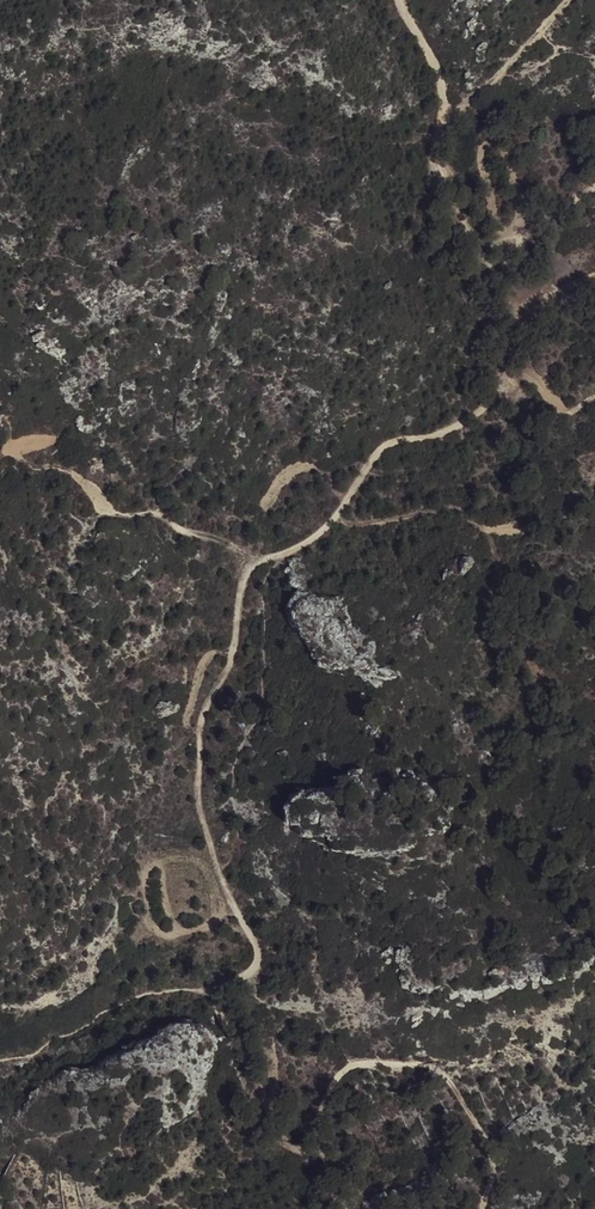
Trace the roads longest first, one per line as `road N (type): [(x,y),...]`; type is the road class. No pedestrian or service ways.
road 1 (track): [(508,359),(495,403),(465,425),(394,440),(323,534),(248,577),(237,655),(205,716),(195,784),(263,966),(219,993)]
road 2 (track): [(219,993),(289,1140),(312,1141),(350,1060),(416,1063),(450,1078),(489,1139),(497,1169),(488,1208)]
road 3 (track): [(594,187),(496,245),(447,156),(465,110),(418,0)]
road 4 (track): [(496,245),(508,359),(571,408),(594,398)]

